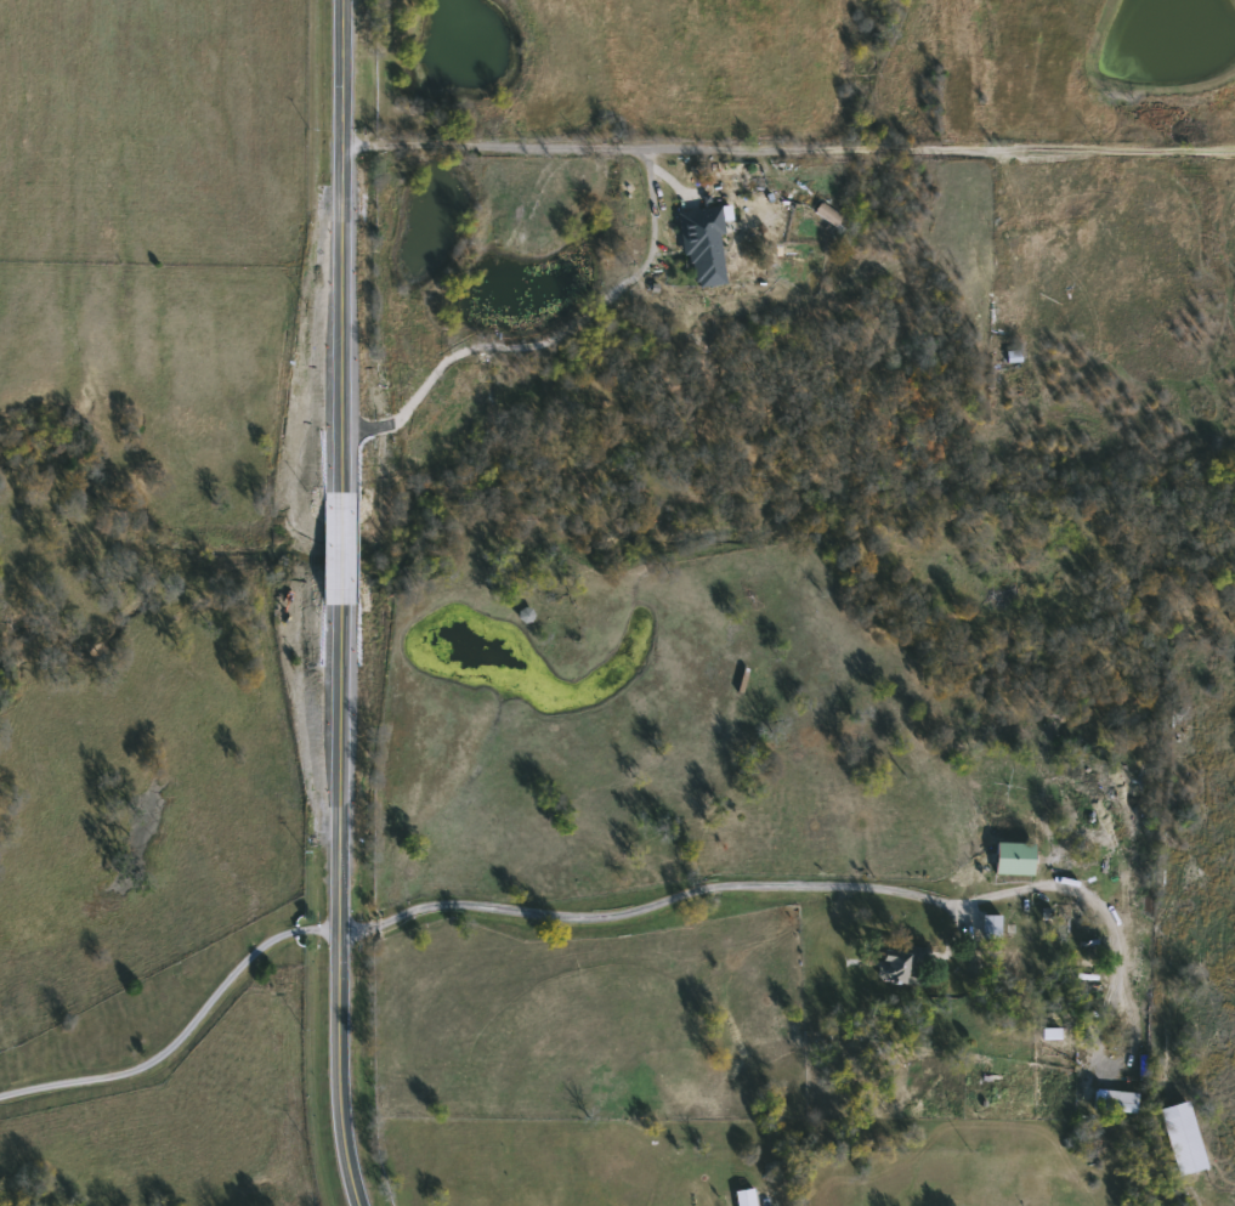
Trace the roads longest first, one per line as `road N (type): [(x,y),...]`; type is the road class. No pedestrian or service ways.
road 1 (secondary): [(341,0),(338,1120),(360,1205)]

